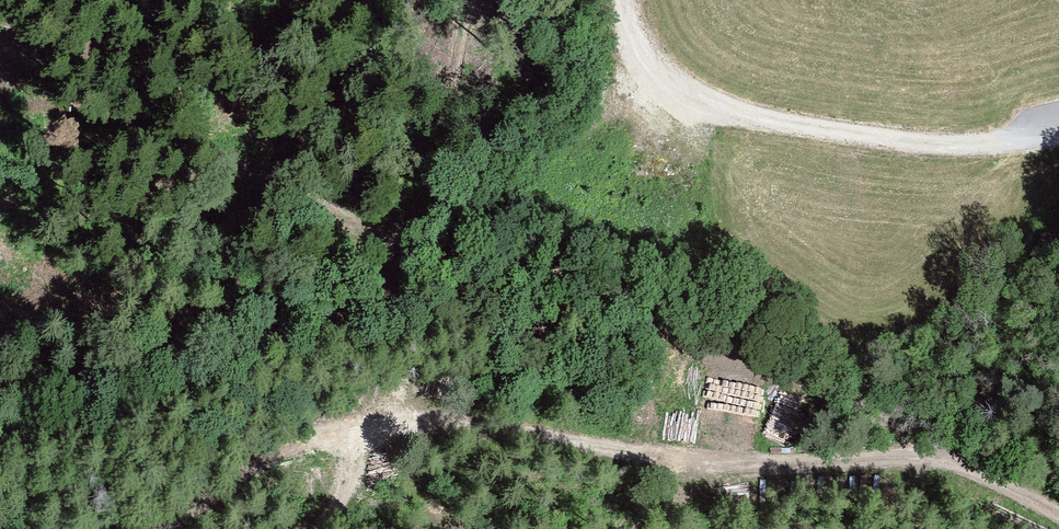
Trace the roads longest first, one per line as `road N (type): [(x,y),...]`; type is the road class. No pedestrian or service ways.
road 1 (track): [(929,449),(703,324),(559,275),(496,241),(446,181),(461,37),(474,0)]
road 2 (track): [(1058,515),(929,449),(743,462),(673,459),(449,422),(355,433)]
road 3 (track): [(631,0),(636,38),(659,68),(746,114),(958,145),(1058,131)]
road 4 (track): [(355,433),(405,244),(446,181)]
road 5 (track): [(355,433),(290,446),(224,489),(136,528)]

